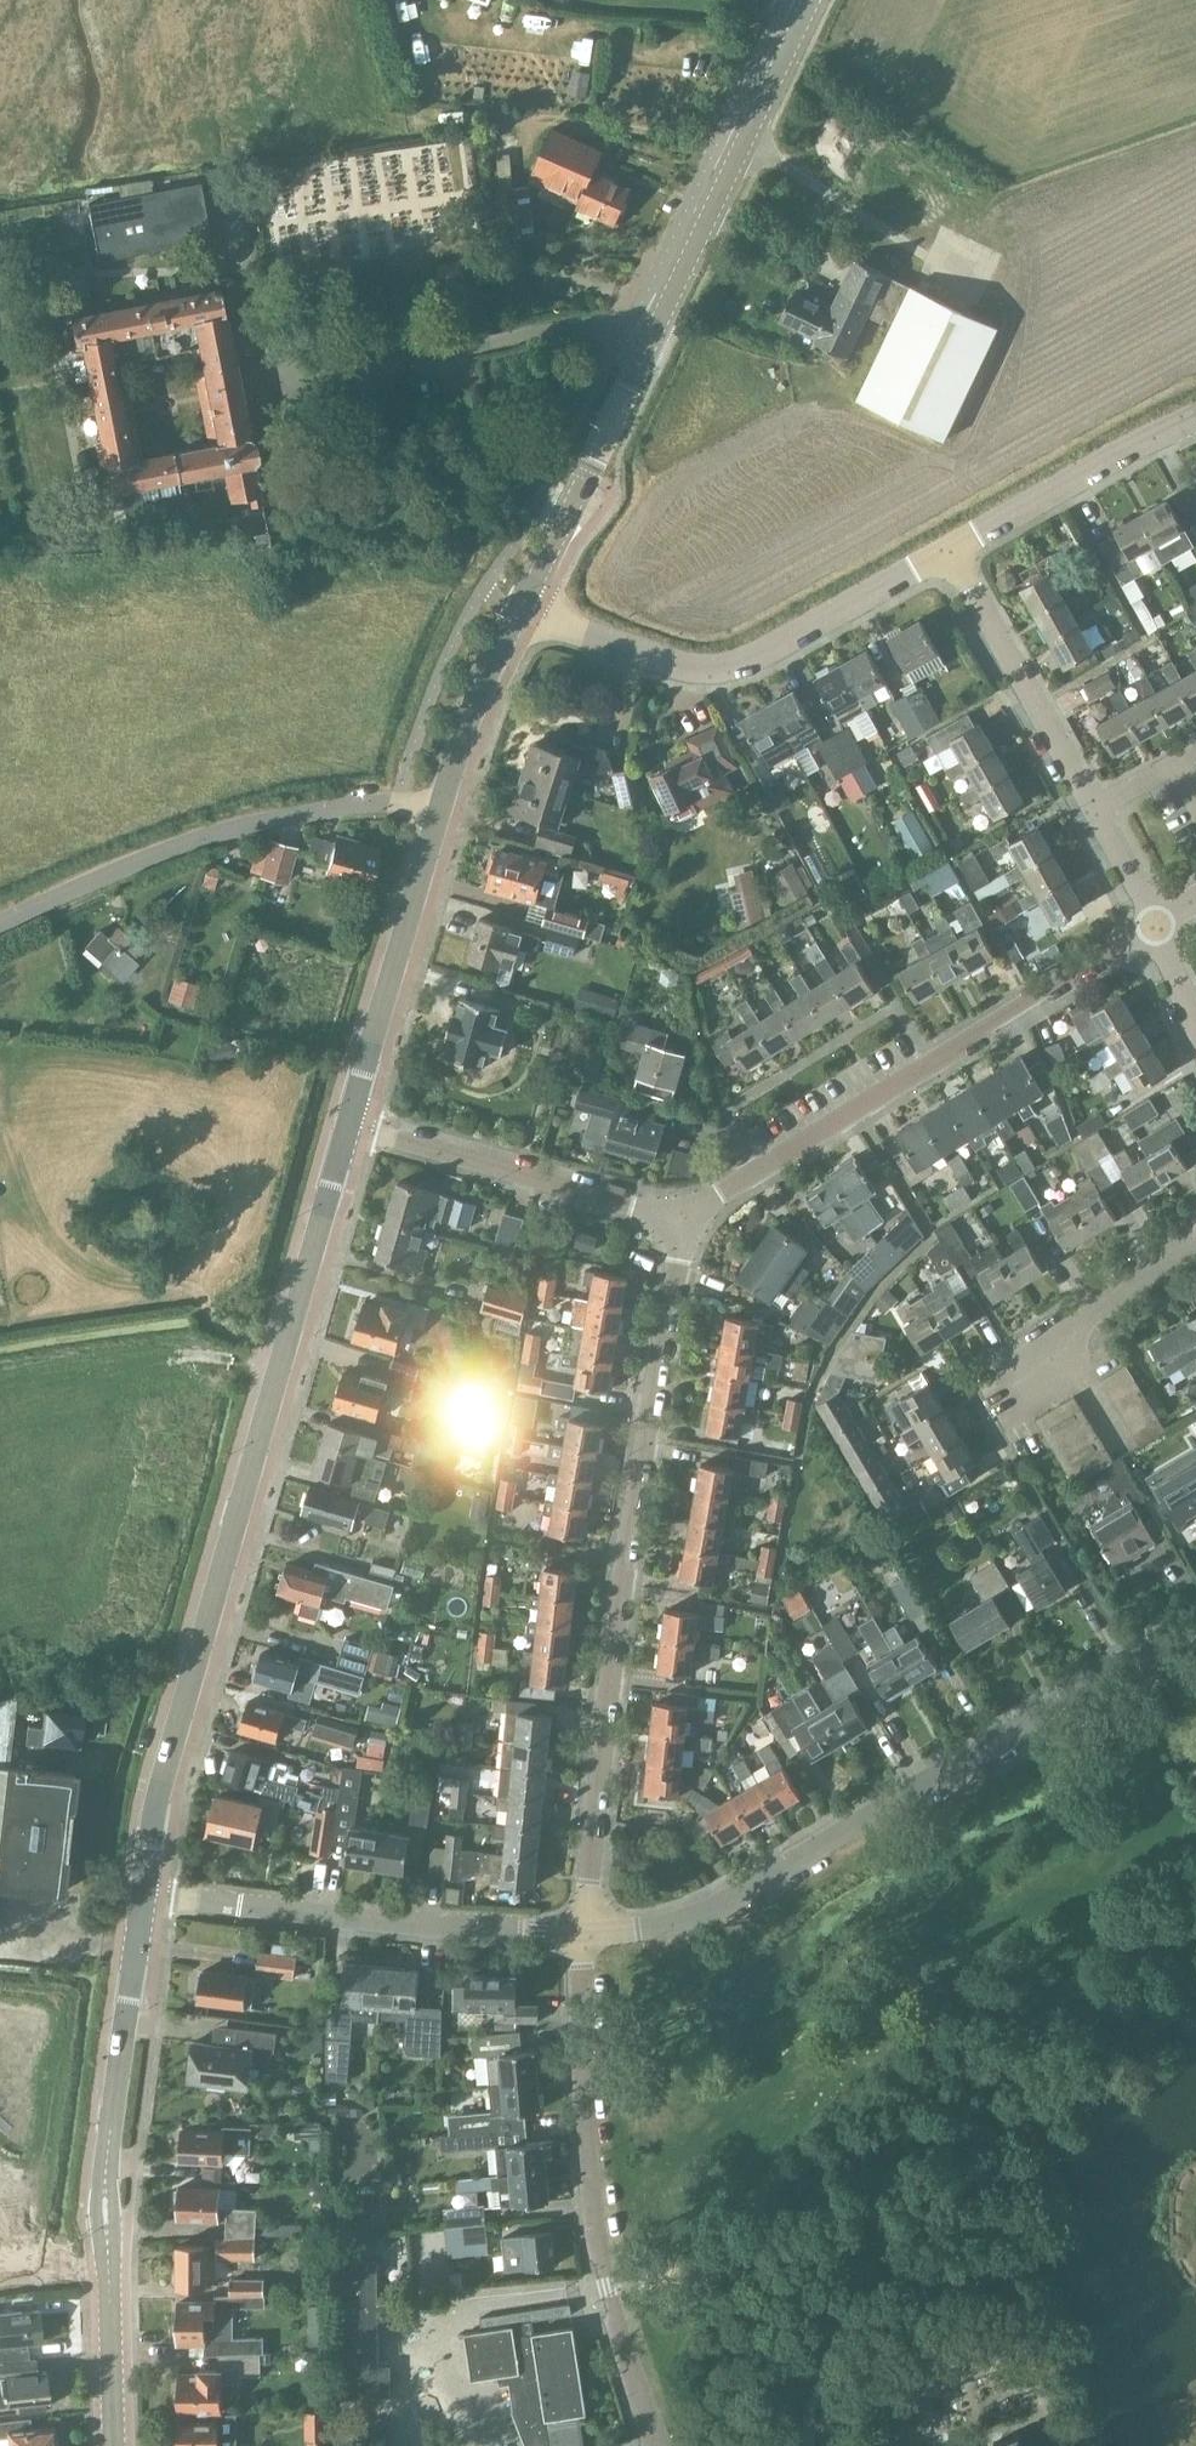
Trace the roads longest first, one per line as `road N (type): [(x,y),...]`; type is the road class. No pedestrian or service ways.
road 1 (secondary): [(147,1895),(185,1697),(349,1127)]
road 2 (residential): [(592,1938),(619,1632),(675,1216)]
road 3 (residential): [(592,1938),(650,1934),(700,1917),(915,1795),(1195,1617)]
road 4 (secondary): [(519,610),(820,0)]
road 5 (residential): [(675,1216),(1159,925)]
road 6 (secondary): [(115,2445),(107,2184),(147,1895)]
road 7 (residential): [(592,1938),(587,2176),(605,2293),(656,2445)]
road 8 (residential): [(519,610),(664,664),(730,671),(949,553)]
road 9 (residential): [(592,1938),(147,1895)]
road 10 (unclassified): [(0,919),(210,834),(395,803)]
road 11 (residential): [(675,1216),(349,1127)]
road 12 (secondary): [(349,1127),(437,813)]
road 13 (residential): [(1101,821),(949,553)]
road 14 (residential): [(1020,1440),(1001,1404),(1028,1354),(1195,1248)]
road 15 (residential): [(949,553),(1195,419)]
road 16 (track): [(791,58),(730,44),(641,59),(614,33),(576,27),(571,59)]
road 17 (track): [(932,262),(727,132)]
road 18 (secondary): [(437,813),(475,699),(519,610)]

